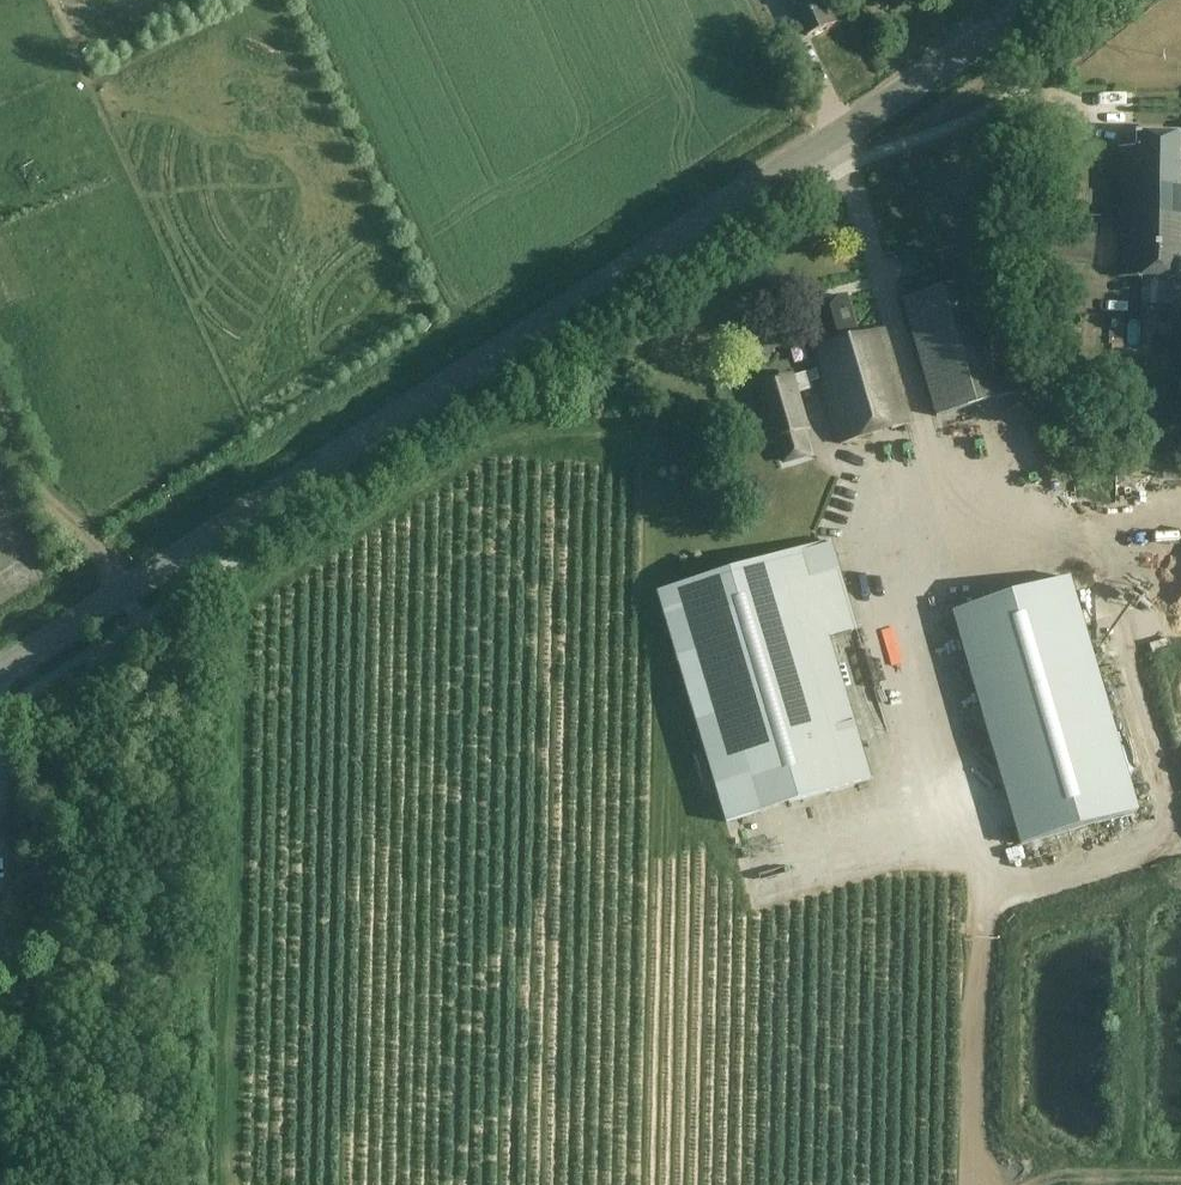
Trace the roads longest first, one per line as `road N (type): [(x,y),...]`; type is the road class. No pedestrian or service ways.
road 1 (tertiary): [(0,671),(1049,0)]
road 2 (track): [(249,551),(238,1184)]
road 3 (track): [(126,590),(45,503),(0,405)]
road 4 (track): [(978,1023),(973,1184)]
road 5 (track): [(1057,1184),(1180,1184)]

